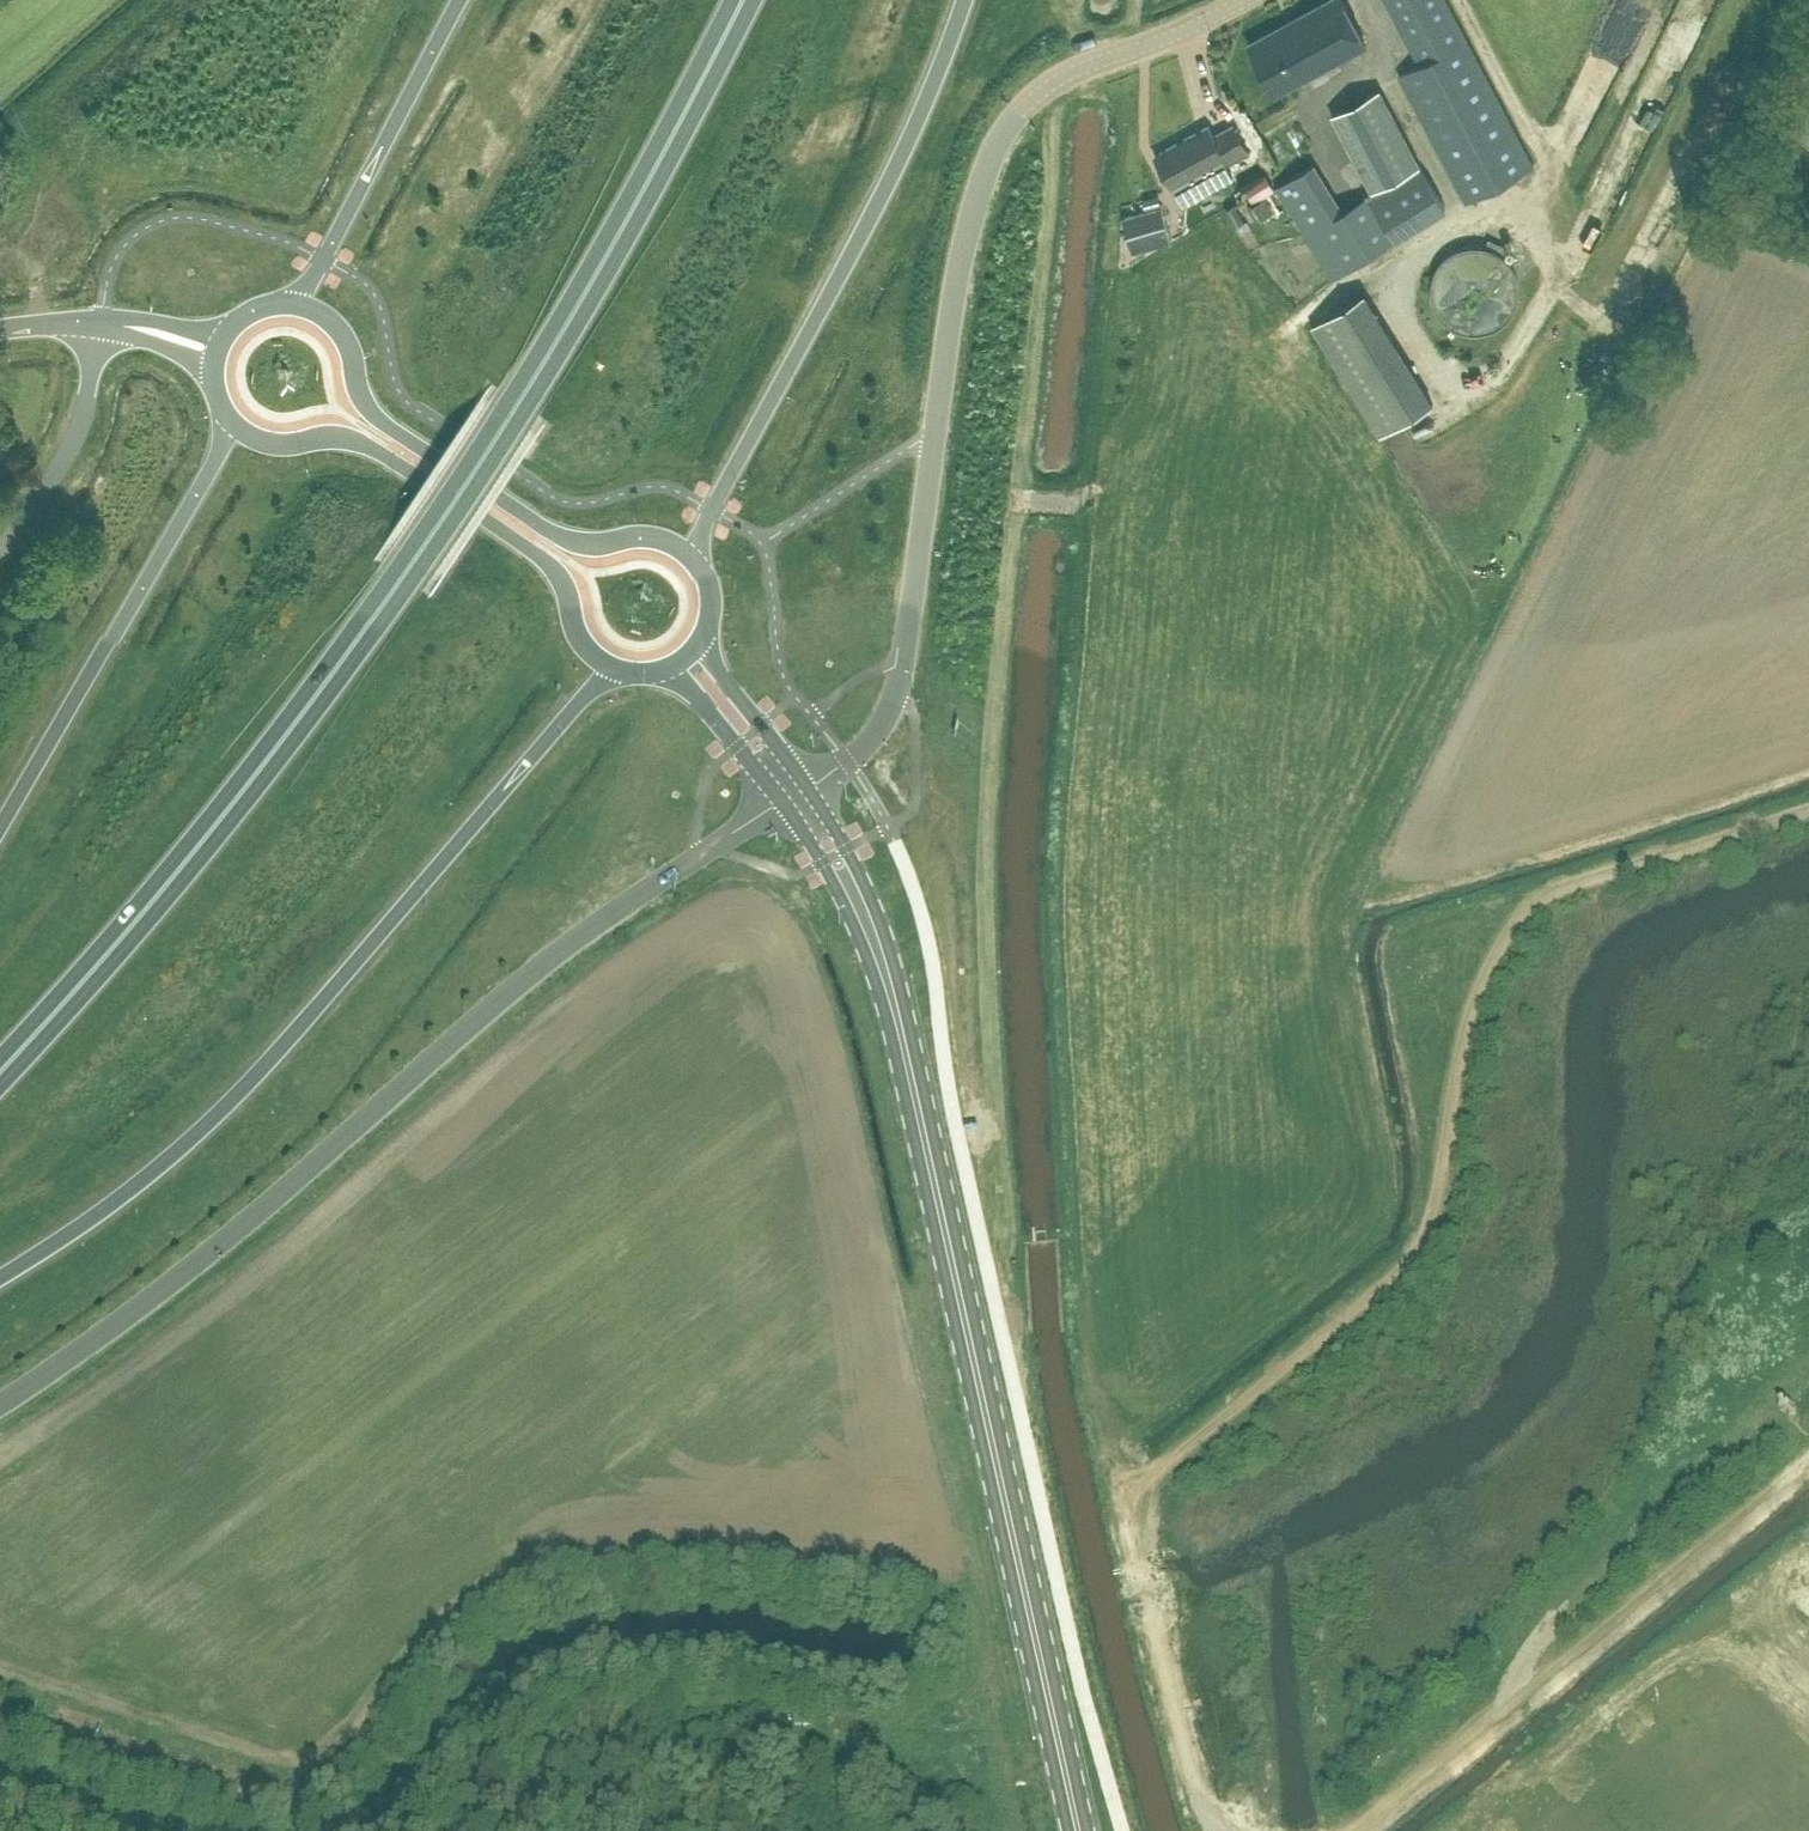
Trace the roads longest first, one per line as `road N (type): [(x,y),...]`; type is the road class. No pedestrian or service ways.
road 1 (trunk): [(0,1074),(252,781),(419,553),(581,298),(741,0)]
road 2 (tertiary): [(781,804),(612,913),(503,997),(149,1300),(0,1404)]
road 3 (unclassified): [(1241,0),(1050,84),(1021,106),(985,162),(945,343),(891,710),(868,744),(805,787)]
road 4 (tertiary): [(1078,1830),(883,970)]
road 5 (trunk): [(0,1280),(96,1218),(225,1111),(583,699),(620,674)]
road 6 (trunk): [(701,568),(711,508),(900,156),(963,0)]
road 7 (tertiary): [(701,568),(660,537),(587,542),(547,529),(403,435),(366,404),(342,328),(318,308),(288,300)]
road 8 (tertiary): [(224,412),(266,443),(342,435),(394,458),(554,568),(581,645),(620,674)]
road 9 (trunk): [(224,412),(217,455),(0,829)]
road 10 (trunk): [(456,0),(324,257),(288,300)]
road 11 (unclassified): [(0,550),(64,454),(101,322)]
road 12 (tertiary): [(883,970),(867,897),(805,787)]
road 13 (tertiary): [(781,804),(883,970)]
road 14 (tertiary): [(805,787),(718,675),(702,640)]
road 15 (tertiary): [(660,673),(692,695),(781,804)]

